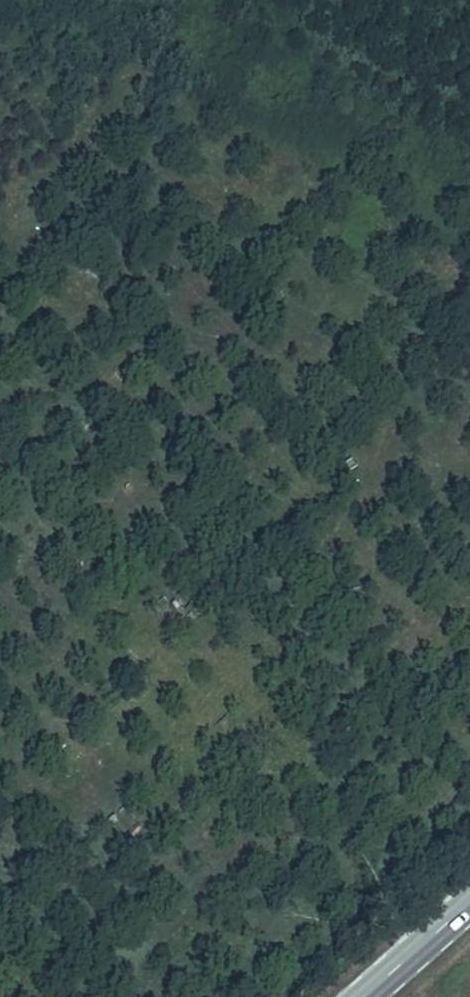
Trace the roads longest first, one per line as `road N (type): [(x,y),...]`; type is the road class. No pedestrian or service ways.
road 1 (secondary): [(469,907),(370,996)]

